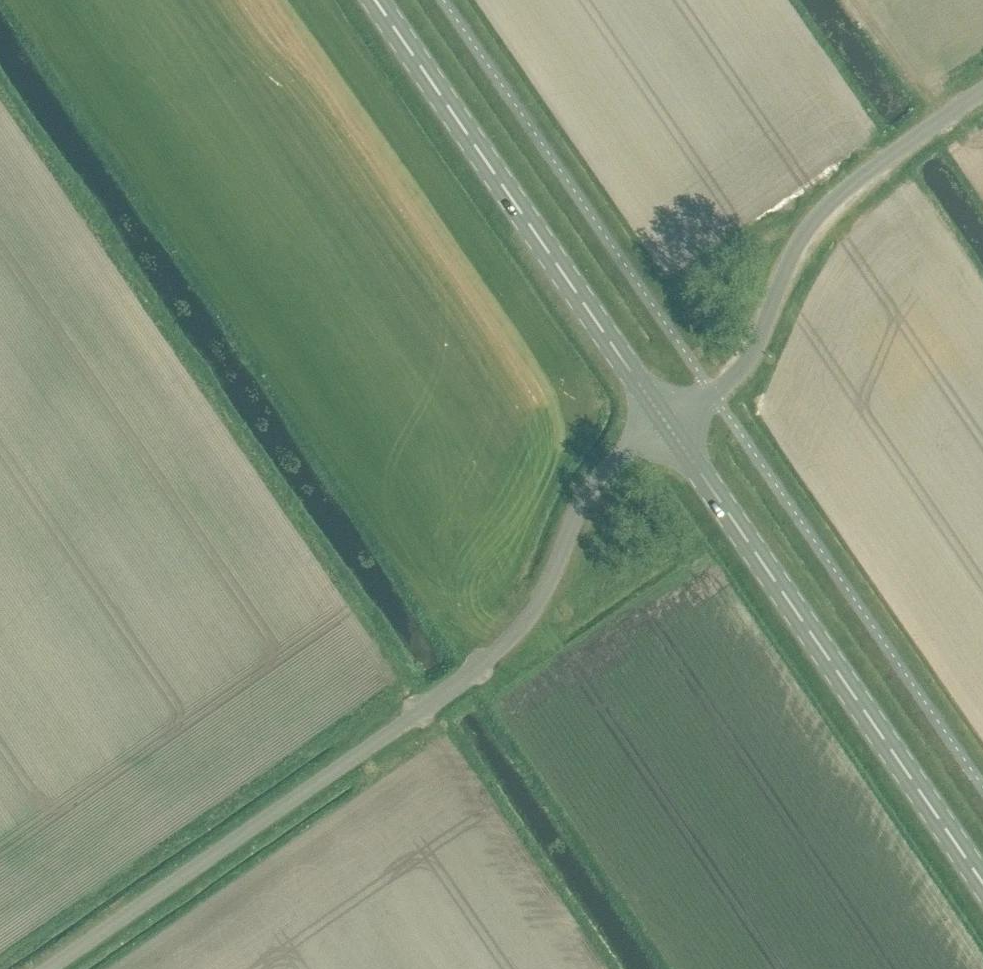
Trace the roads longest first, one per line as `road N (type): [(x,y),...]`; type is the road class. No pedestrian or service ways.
road 1 (unclassified): [(48,968),(479,669),(550,579),(601,472),(669,425)]
road 2 (primary): [(982,883),(669,425)]
road 3 (primary): [(669,425),(376,0)]
road 4 (unclassified): [(669,425),(744,367),(812,221),(982,92)]

